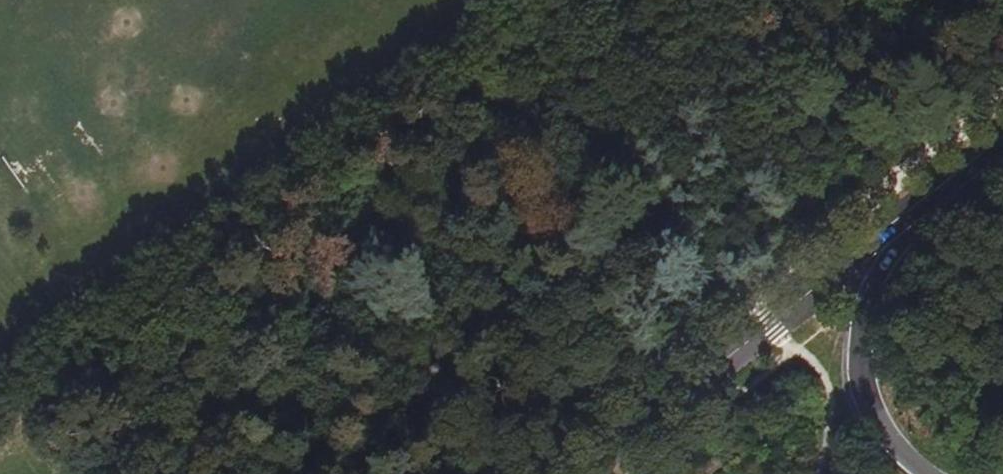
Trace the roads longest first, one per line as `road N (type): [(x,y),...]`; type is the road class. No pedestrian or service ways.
road 1 (unclassified): [(934,196),(573,473)]
road 2 (motorway): [(927,473),(903,454),(876,411),(863,361),(870,296),(888,256),(934,196)]

